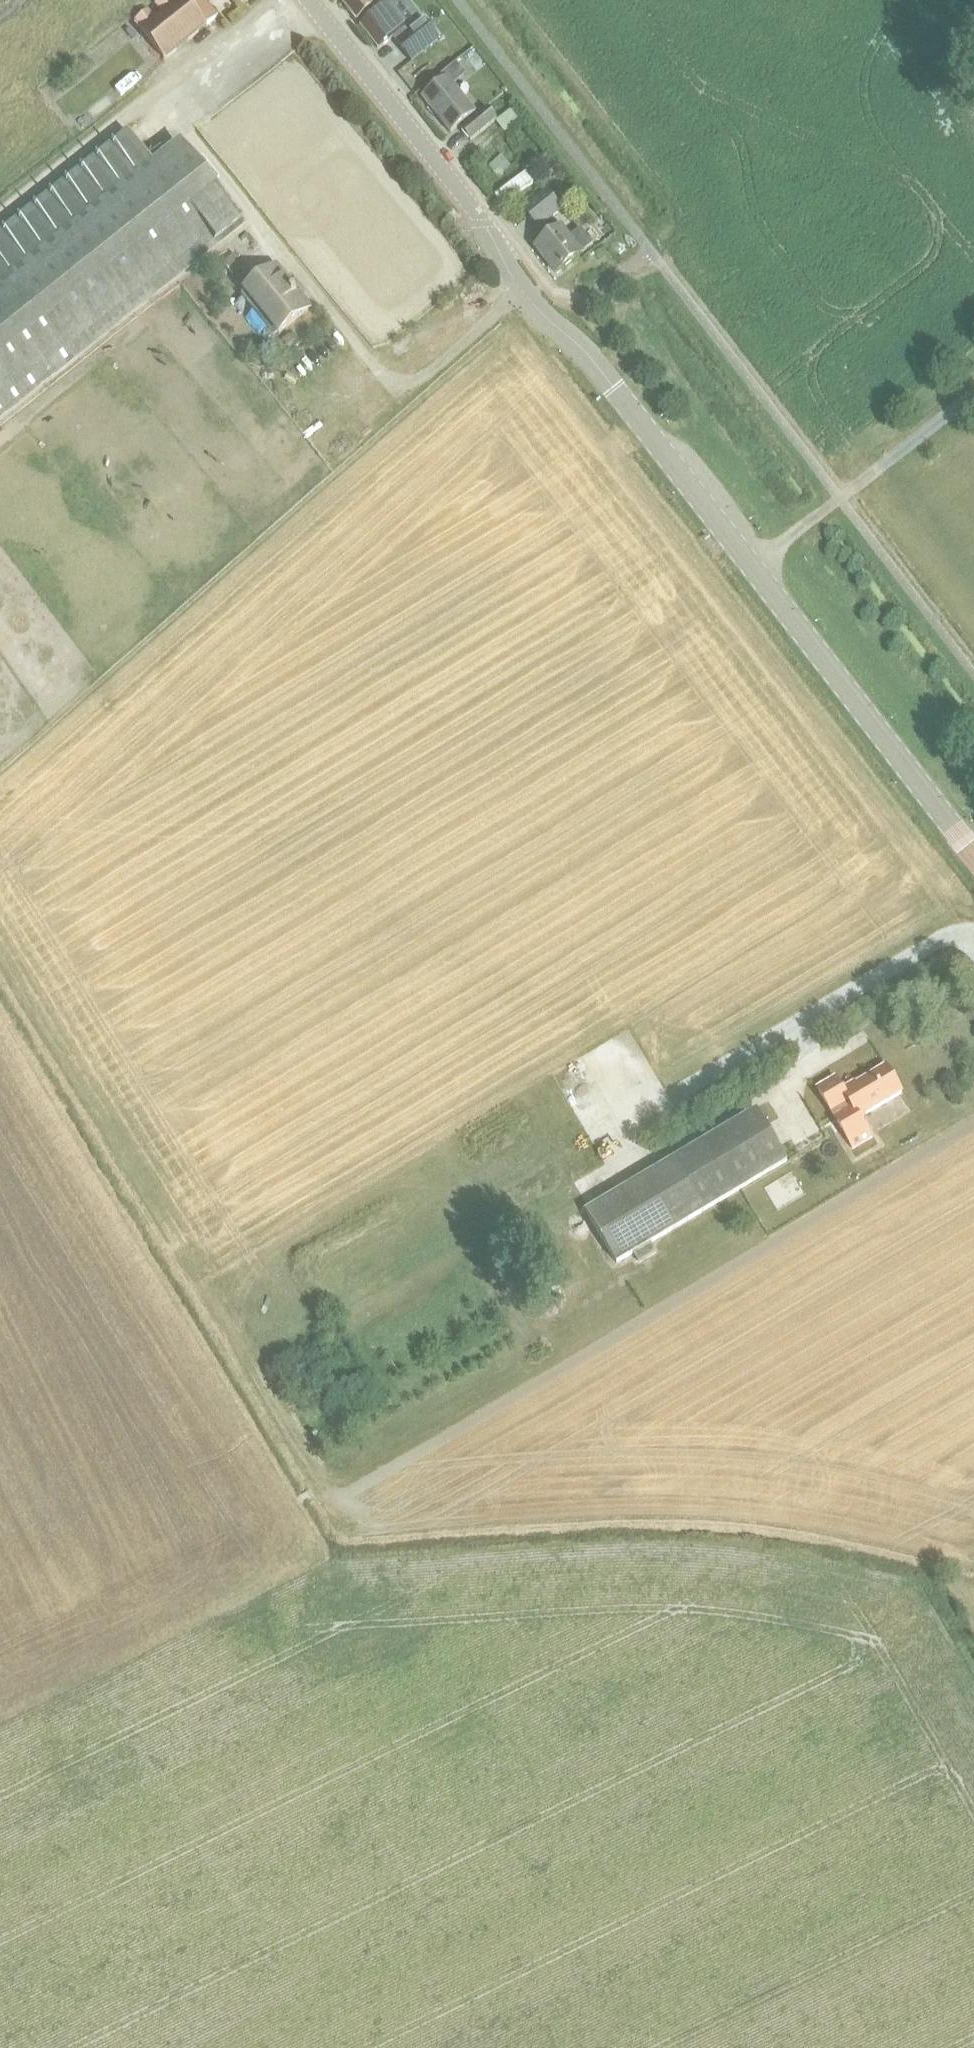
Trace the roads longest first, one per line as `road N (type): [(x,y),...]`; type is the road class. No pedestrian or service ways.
road 1 (secondary): [(973,857),(614,385),(523,292),(485,223),(309,0)]
road 2 (track): [(154,92),(387,382),(421,381),(523,292)]
road 3 (residential): [(269,0),(0,214)]

